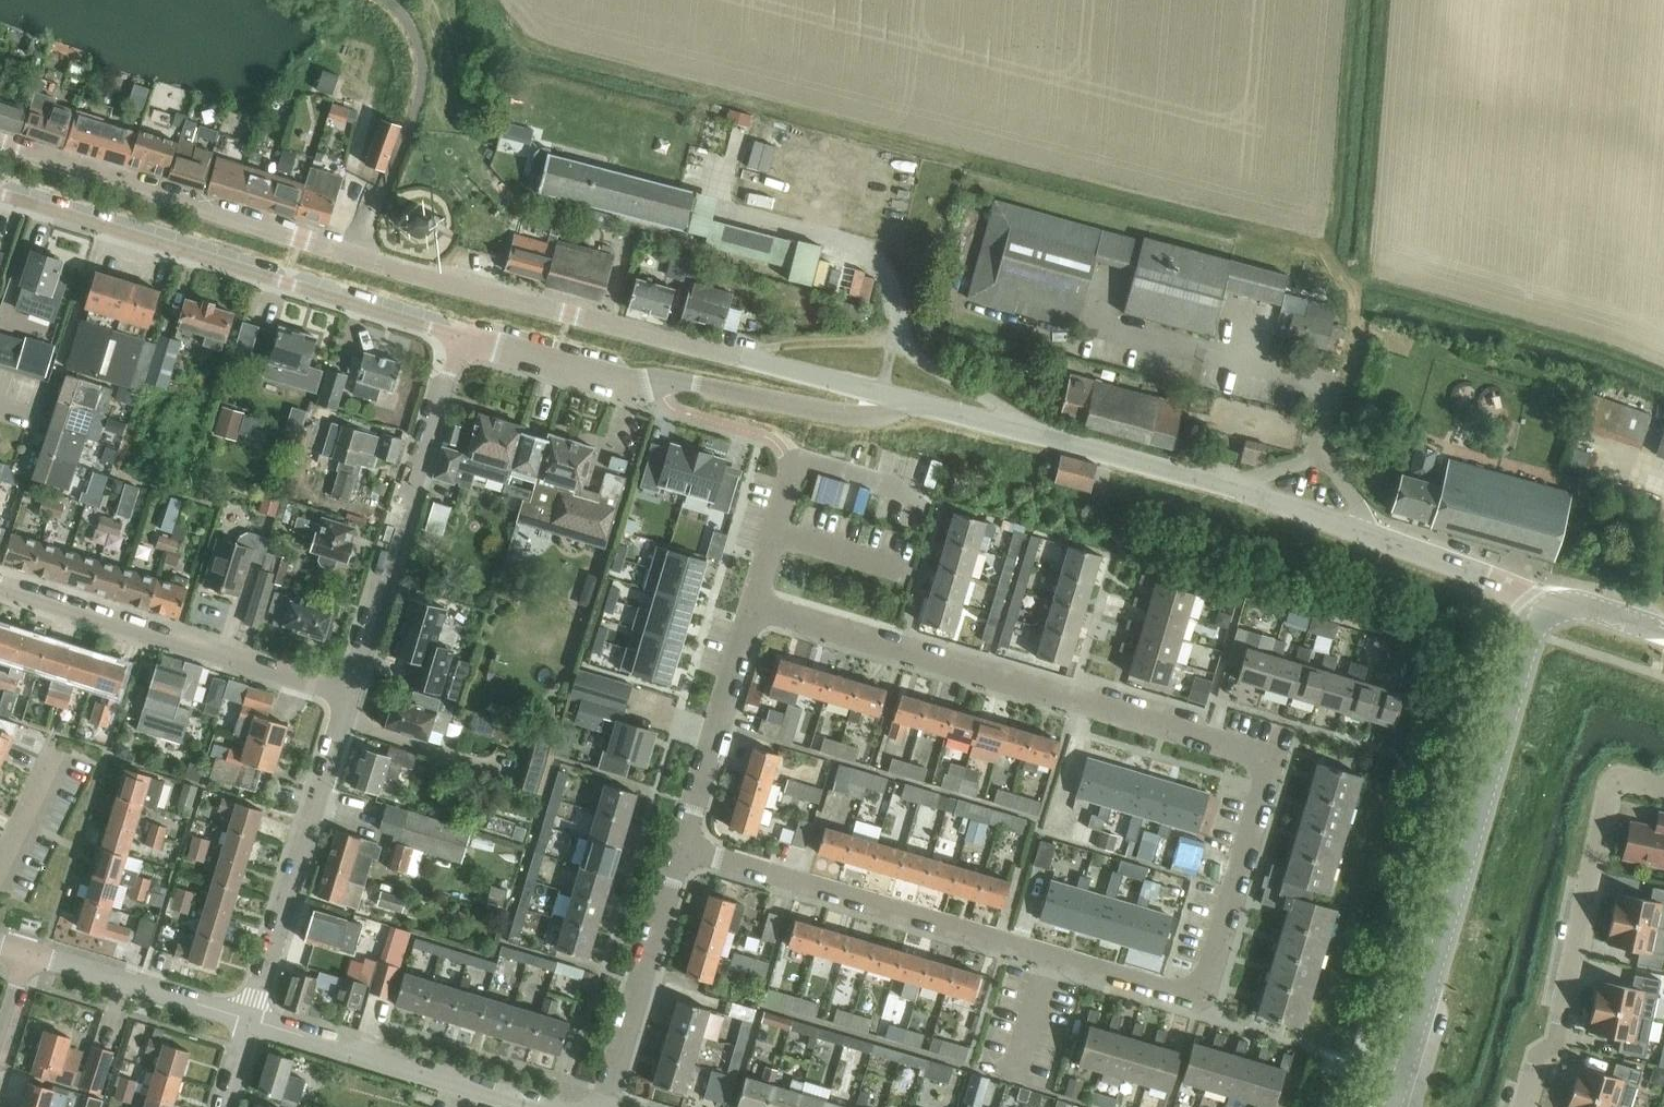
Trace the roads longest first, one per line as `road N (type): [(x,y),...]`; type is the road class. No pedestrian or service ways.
road 1 (residential): [(1200,1002),(1269,755),(753,607)]
road 2 (tertiary): [(1547,594),(1229,488),(922,404)]
road 3 (residential): [(922,404),(358,257)]
road 4 (residential): [(1200,1002),(682,851)]
road 5 (residential): [(1393,1106),(1547,594)]
road 6 (tertiary): [(0,196),(458,335)]
road 7 (tertiary): [(922,404),(858,415),(692,384),(631,386),(458,335)]
road 8 (residential): [(1521,1106),(1533,1063),(1560,1031),(1617,785),(1663,796)]
road 9 (residential): [(350,695),(458,335)]
road 10 (residential): [(358,257),(0,144)]
road 11 (residential): [(350,695),(0,585)]
road 12 (residential): [(252,1022),(350,695)]
road 13 (residential): [(528,1106),(252,1022)]
road 14 (residential): [(358,257),(415,115),(424,66),(410,27),(387,0)]
road 15 (track): [(1336,385),(1357,291),(1317,247),(1243,222),(1250,180)]
road 16 (residential): [(608,1106),(682,851)]
road 17 (residential): [(682,851),(753,607)]
road 18 (residential): [(252,1022),(24,950)]
road 19 (track): [(747,360),(779,348),(902,337)]
road 20 (residential): [(753,607),(794,463)]
road 21 (track): [(1331,263),(1343,132)]
road 22 (residential): [(54,754),(0,868)]
road 23 (tertiary): [(1547,594),(1663,633)]

